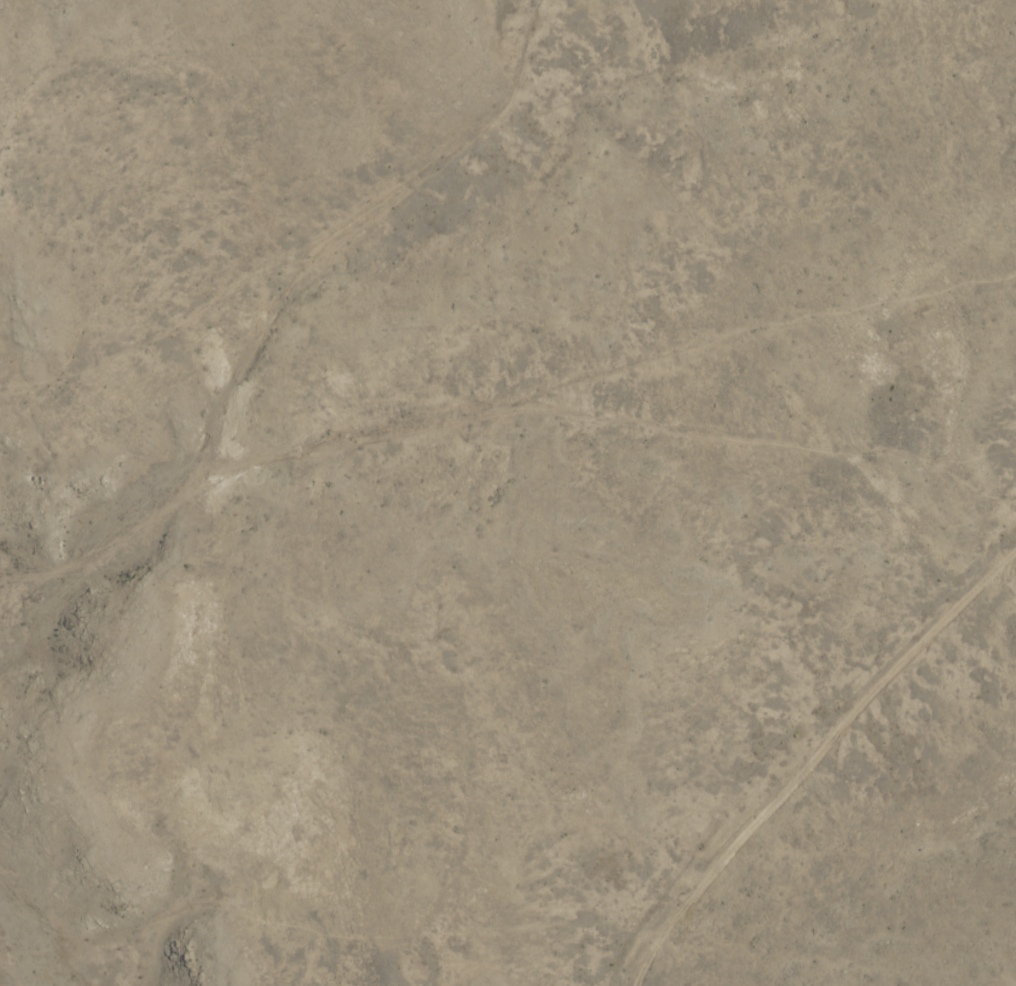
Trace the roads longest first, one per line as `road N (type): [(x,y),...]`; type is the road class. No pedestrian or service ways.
road 1 (track): [(1015,554),(956,606),(740,841),(654,955),(642,985)]

